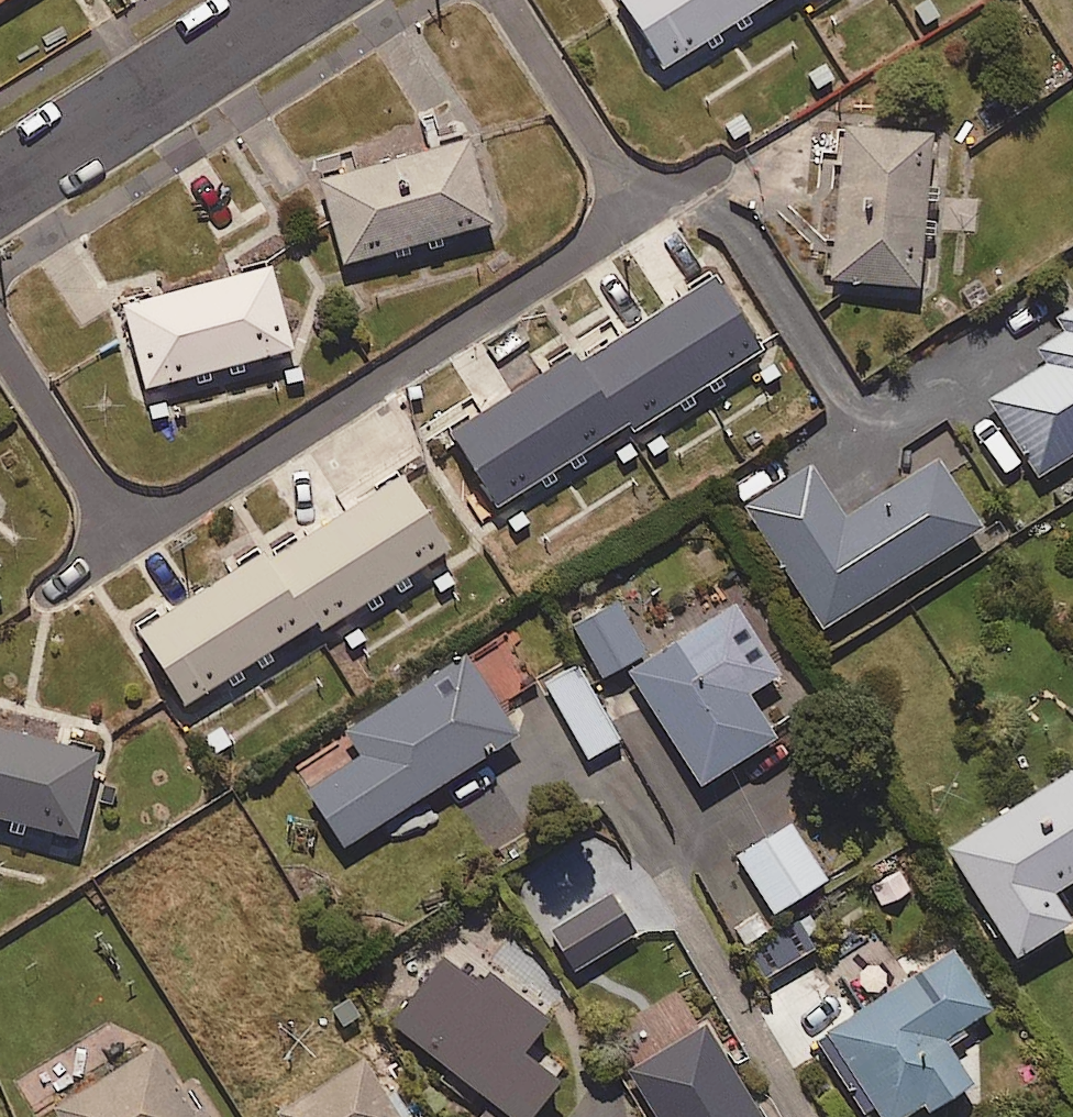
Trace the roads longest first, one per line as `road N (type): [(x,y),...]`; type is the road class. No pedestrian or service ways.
road 1 (residential): [(291,0),(0,185)]

